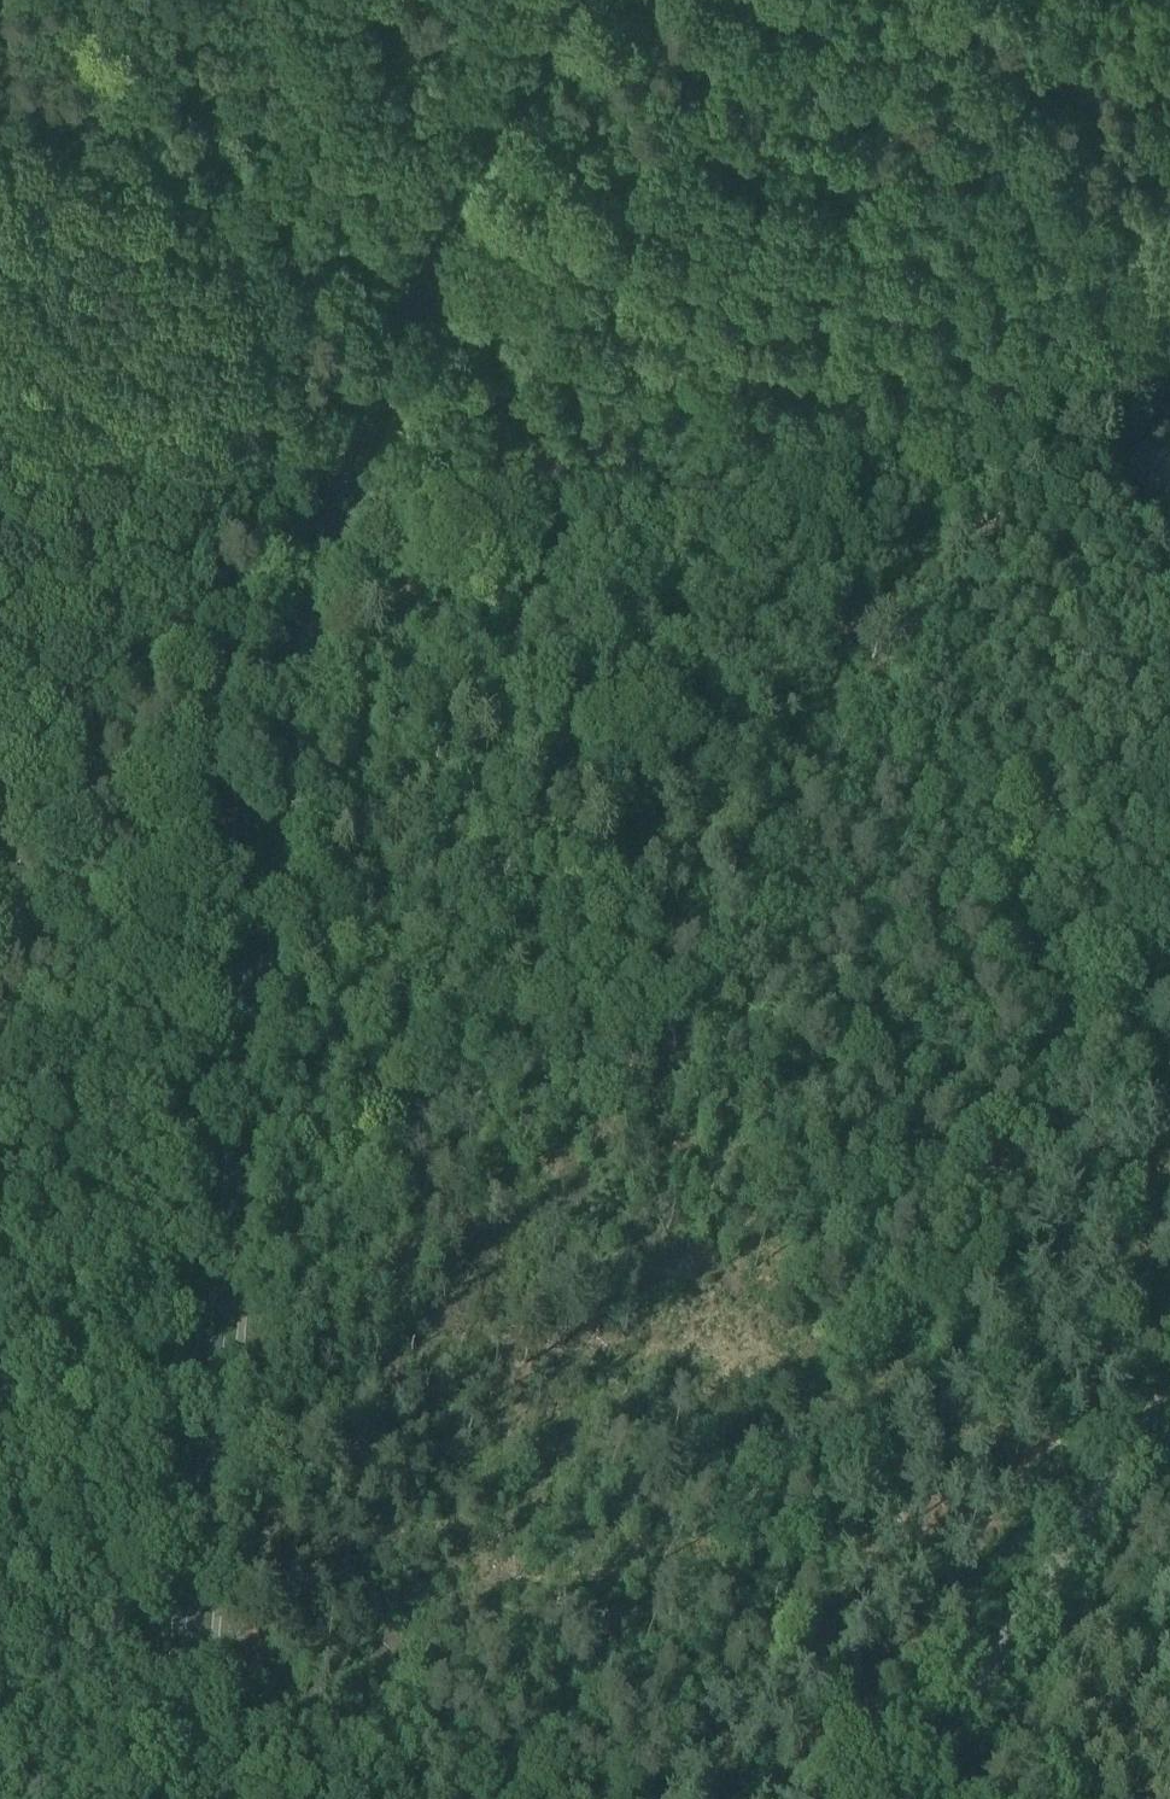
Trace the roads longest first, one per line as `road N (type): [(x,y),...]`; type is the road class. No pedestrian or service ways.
road 1 (primary): [(169,1798),(234,1032),(280,726),(334,515),(394,343),(465,179),(562,0)]
road 2 (unclassified): [(908,1798),(1169,1396)]

